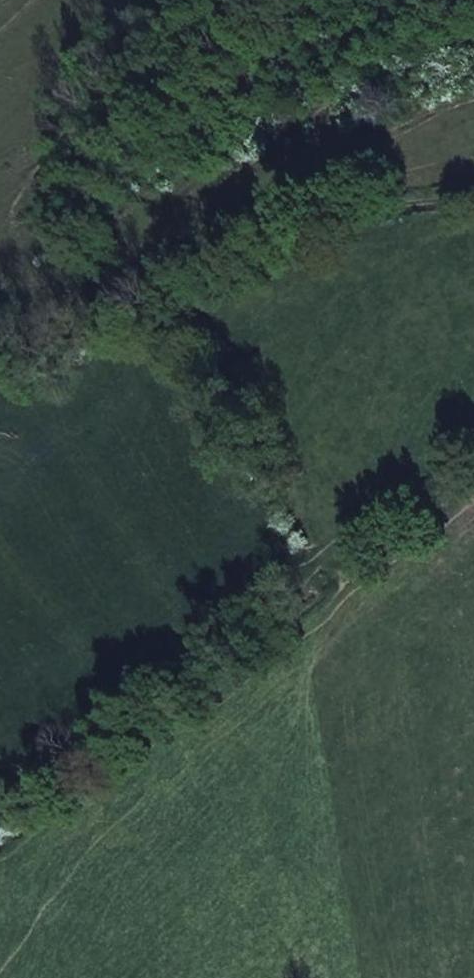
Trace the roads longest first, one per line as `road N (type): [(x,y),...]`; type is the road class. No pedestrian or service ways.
road 1 (track): [(0,354),(337,210),(473,199)]

